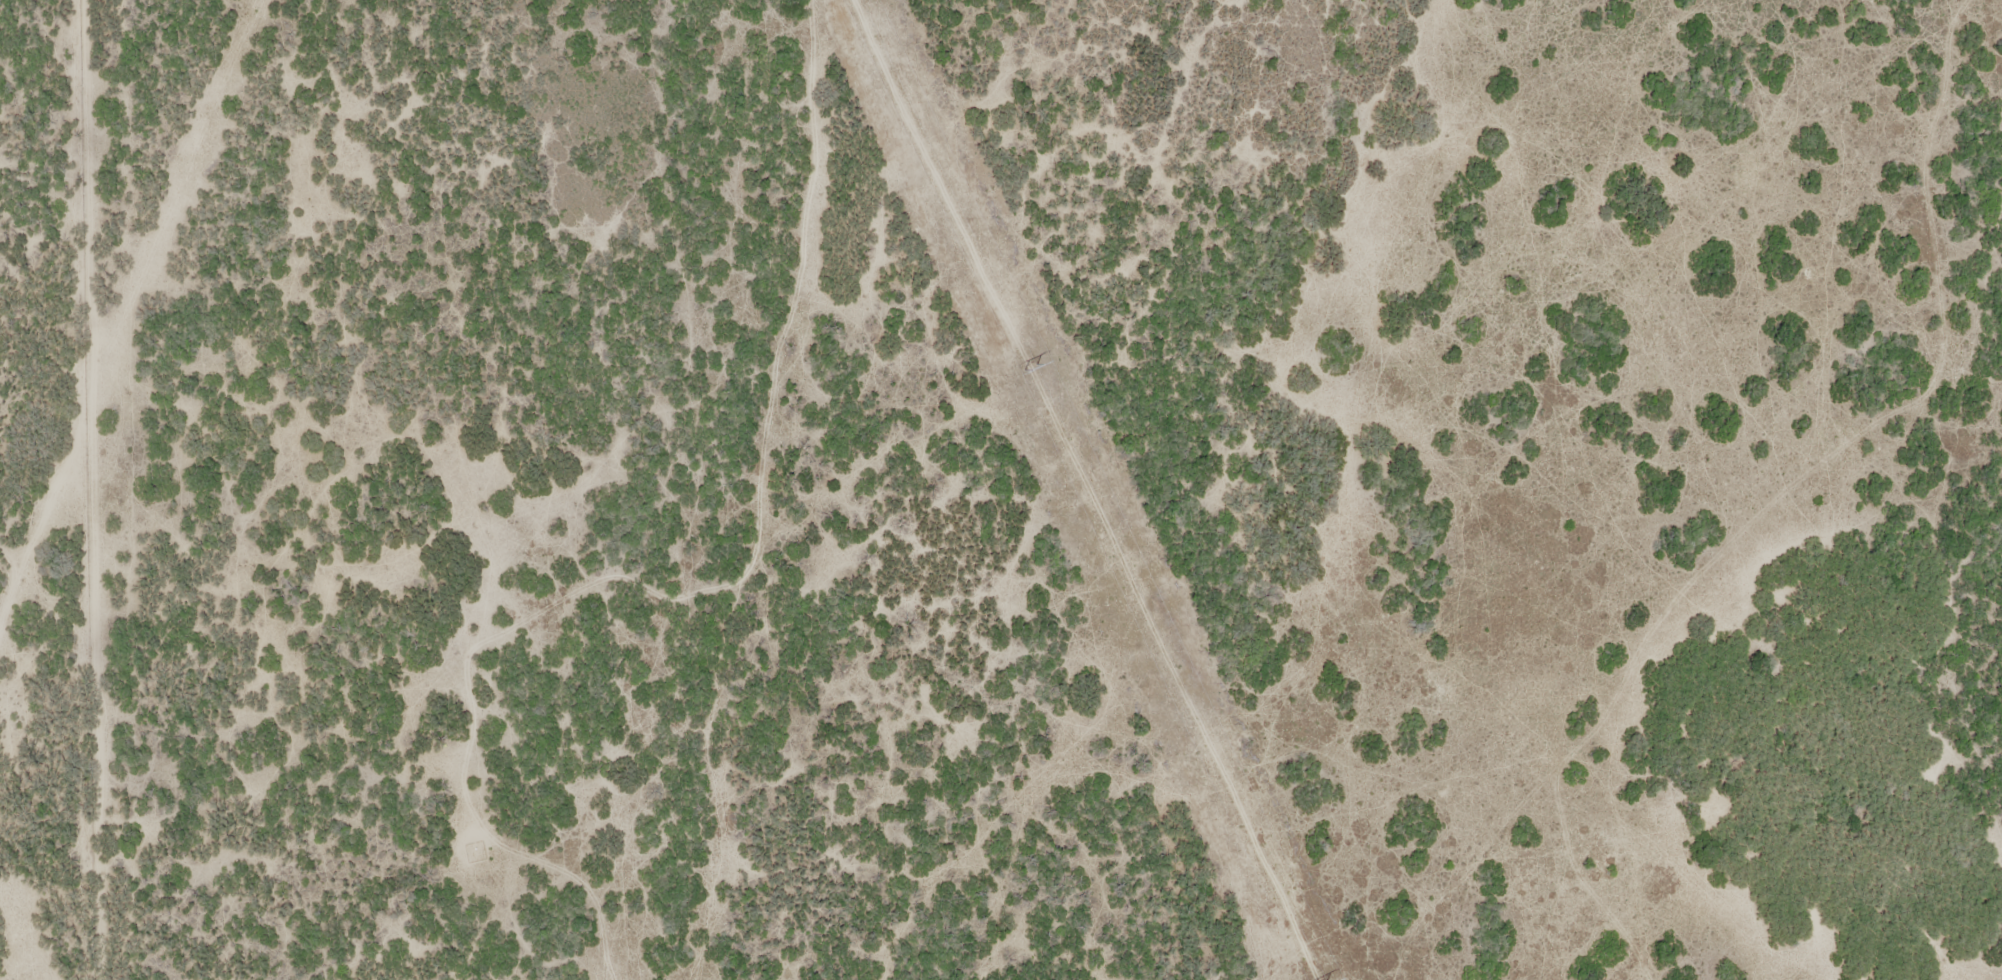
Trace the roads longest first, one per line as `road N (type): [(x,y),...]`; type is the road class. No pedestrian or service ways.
road 1 (residential): [(1406,0),(1357,173),(1328,499),(1276,811),(1276,931),(1287,979)]
road 2 (residential): [(678,979),(717,855),(717,696),(802,158),(812,0)]
road 3 (residential): [(1276,811),(1142,773),(1099,710),(1027,514),(998,389),(960,341),(960,192),(802,158)]

